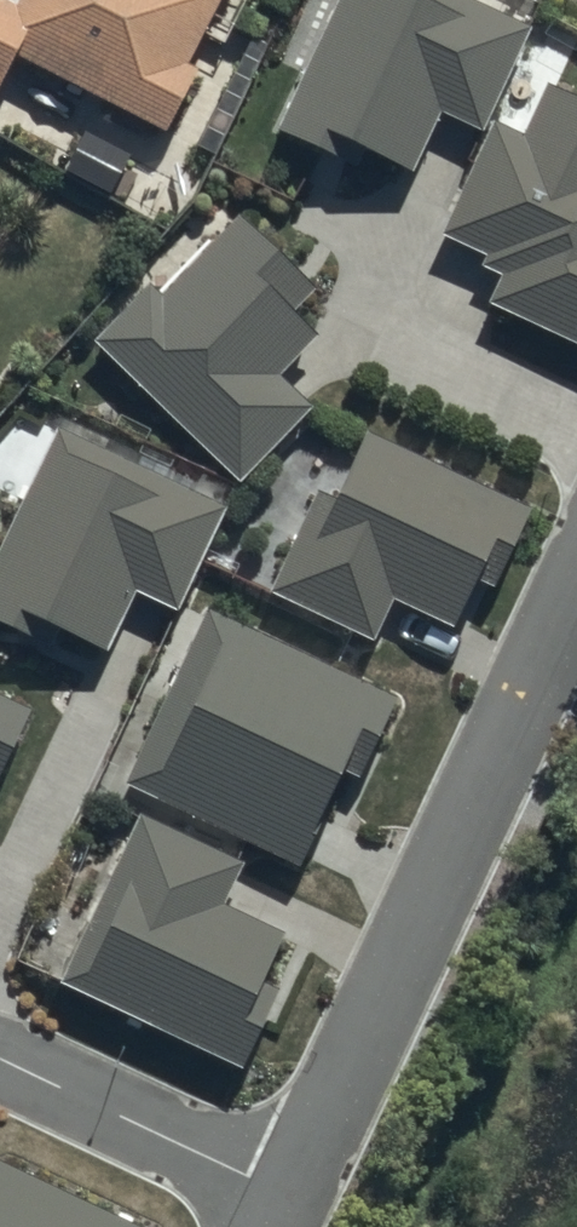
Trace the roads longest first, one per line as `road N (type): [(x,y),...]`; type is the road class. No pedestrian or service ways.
road 1 (residential): [(576,577),(282,1199)]
road 2 (residential): [(0,1066),(282,1199)]

